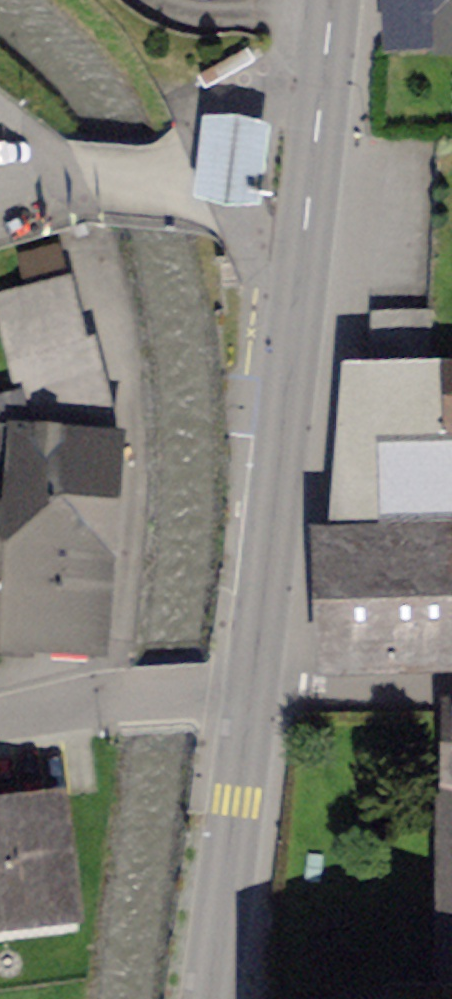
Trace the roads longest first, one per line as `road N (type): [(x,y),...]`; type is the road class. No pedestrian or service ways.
road 1 (secondary): [(301,262),(248,699)]
road 2 (secondary): [(248,699),(213,998)]
road 3 (residential): [(0,721),(121,696),(248,699)]
road 4 (residential): [(326,64),(214,104),(169,182)]
road 5 (residential): [(451,695),(248,699)]
road 6 (secondary): [(326,64),(301,262)]
road 7 (residential): [(0,122),(78,181),(169,182)]
road 8 (residential): [(169,182),(203,213),(301,262)]

